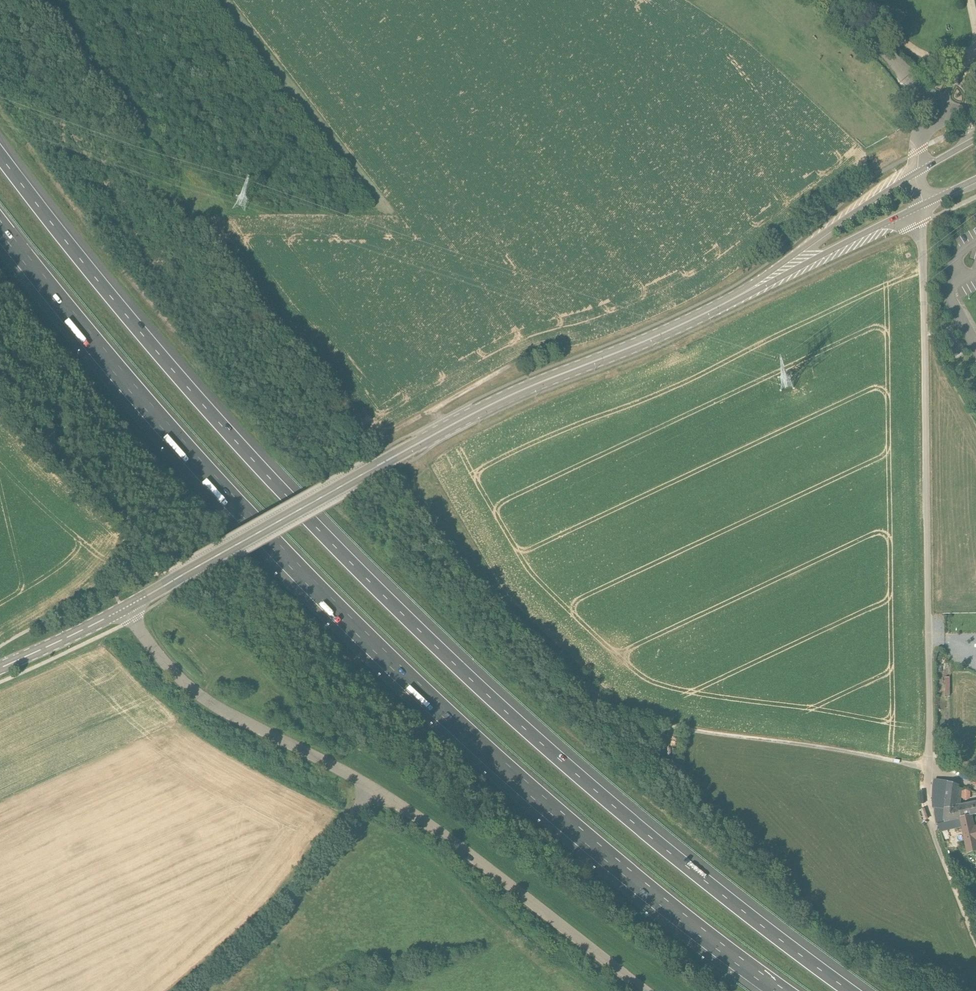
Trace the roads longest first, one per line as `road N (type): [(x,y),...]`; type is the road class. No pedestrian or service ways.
road 1 (motorway): [(857,990),(574,767),(410,614),(171,365),(0,153)]
road 2 (motorway): [(0,228),(158,420),(386,657),(543,803),(782,990)]
road 3 (tertiary): [(125,608),(519,391),(735,299)]
road 4 (unclassified): [(926,767),(919,206)]
road 5 (track): [(975,945),(931,824),(926,767),(635,718)]
road 6 (tertiary): [(372,788),(646,990)]
road 7 (tertiary): [(125,608),(164,662),(211,703),(372,788)]
road 8 (unclassified): [(180,990),(247,937),(372,788)]
road 9 (tertiary): [(916,171),(735,299)]
road 10 (tertiary): [(735,299),(919,206)]
road 11 (tertiary): [(0,669),(125,608)]

